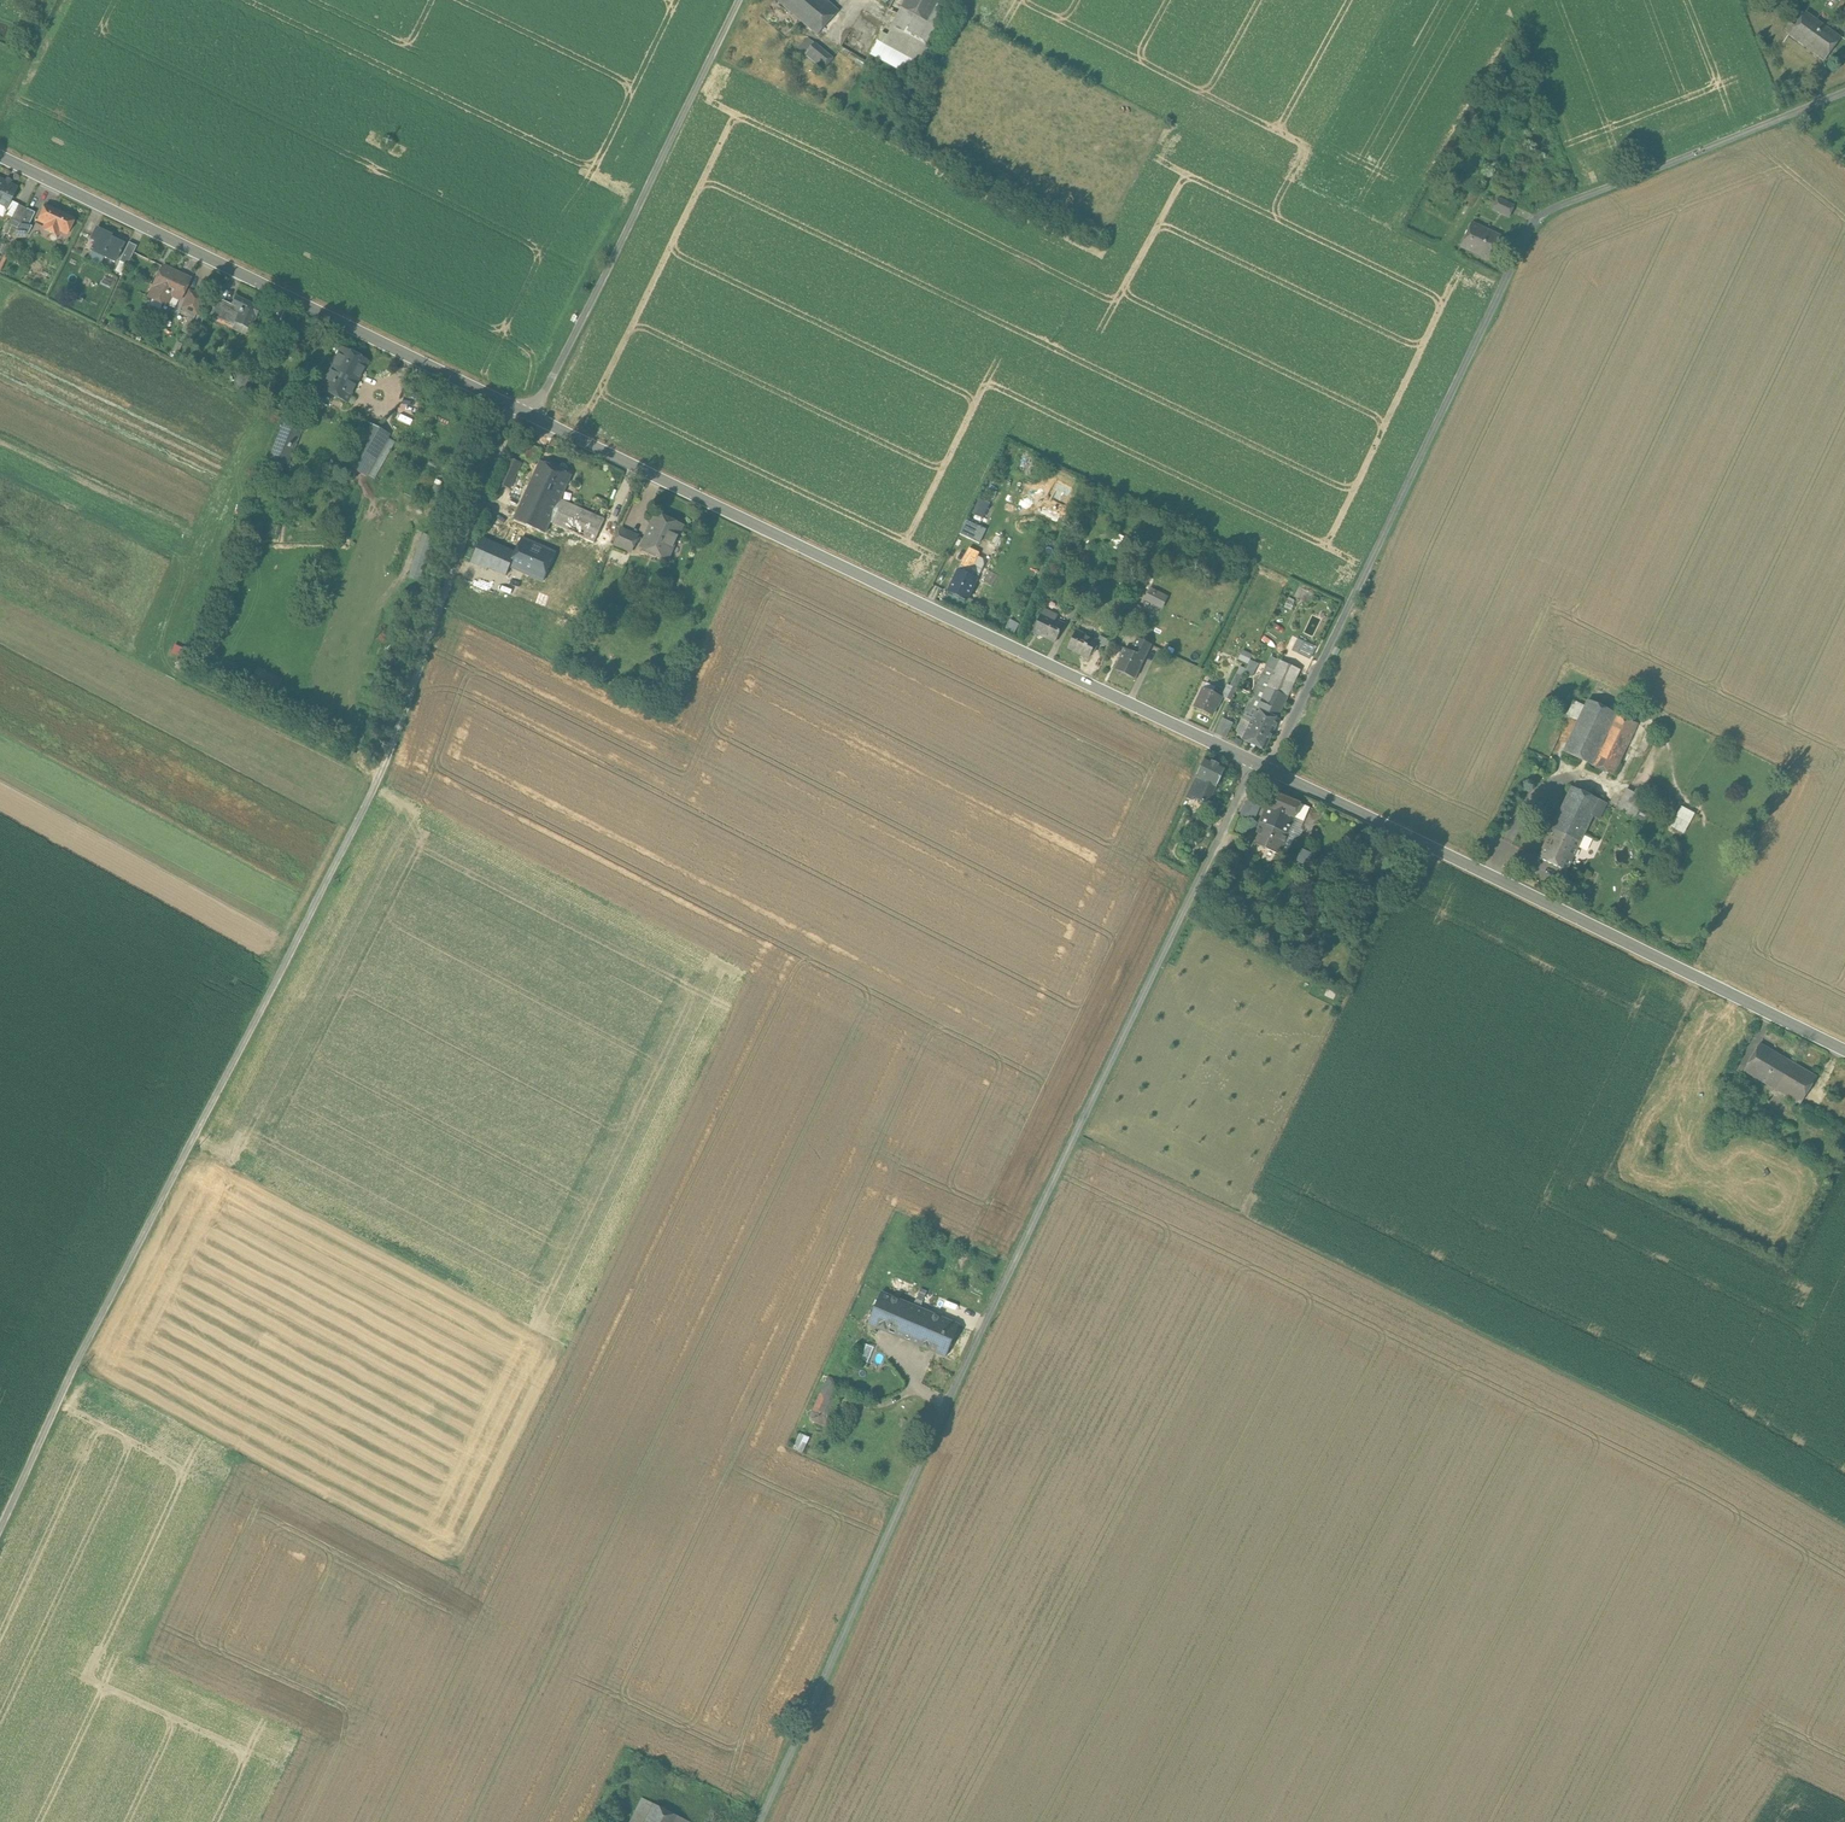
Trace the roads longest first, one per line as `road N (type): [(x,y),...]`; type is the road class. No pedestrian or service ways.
road 1 (unclassified): [(0,1532),(371,795),(518,406)]
road 2 (residential): [(1256,760),(763,1821)]
road 3 (tertiary): [(1256,760),(535,414)]
road 4 (tertiary): [(1844,1043),(1272,768)]
road 5 (residential): [(1534,224),(1272,768)]
road 6 (tertiary): [(518,406),(0,155)]
road 7 (unclassified): [(535,414),(742,0)]
road 8 (residential): [(1534,224),(1558,203),(1844,92)]

